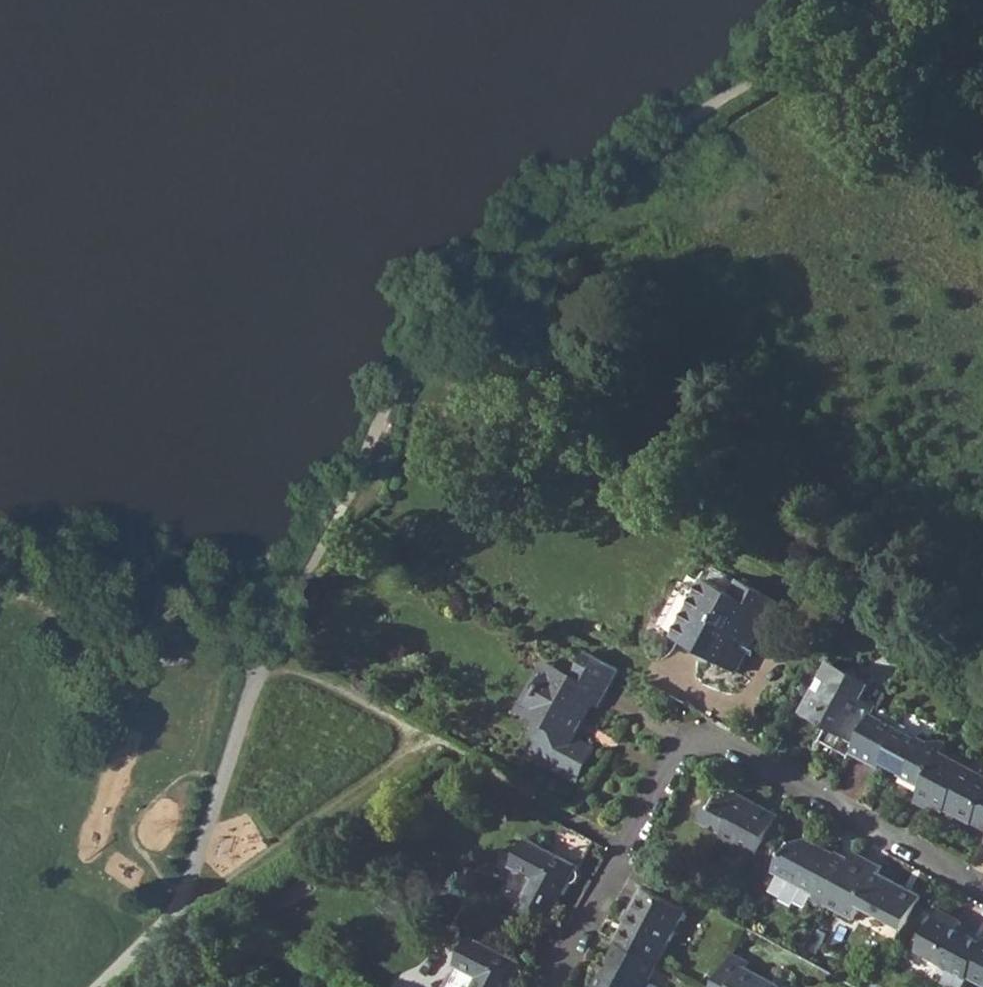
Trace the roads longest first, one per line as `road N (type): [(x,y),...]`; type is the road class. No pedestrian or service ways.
road 1 (residential): [(982,891),(700,737),(563,986)]

